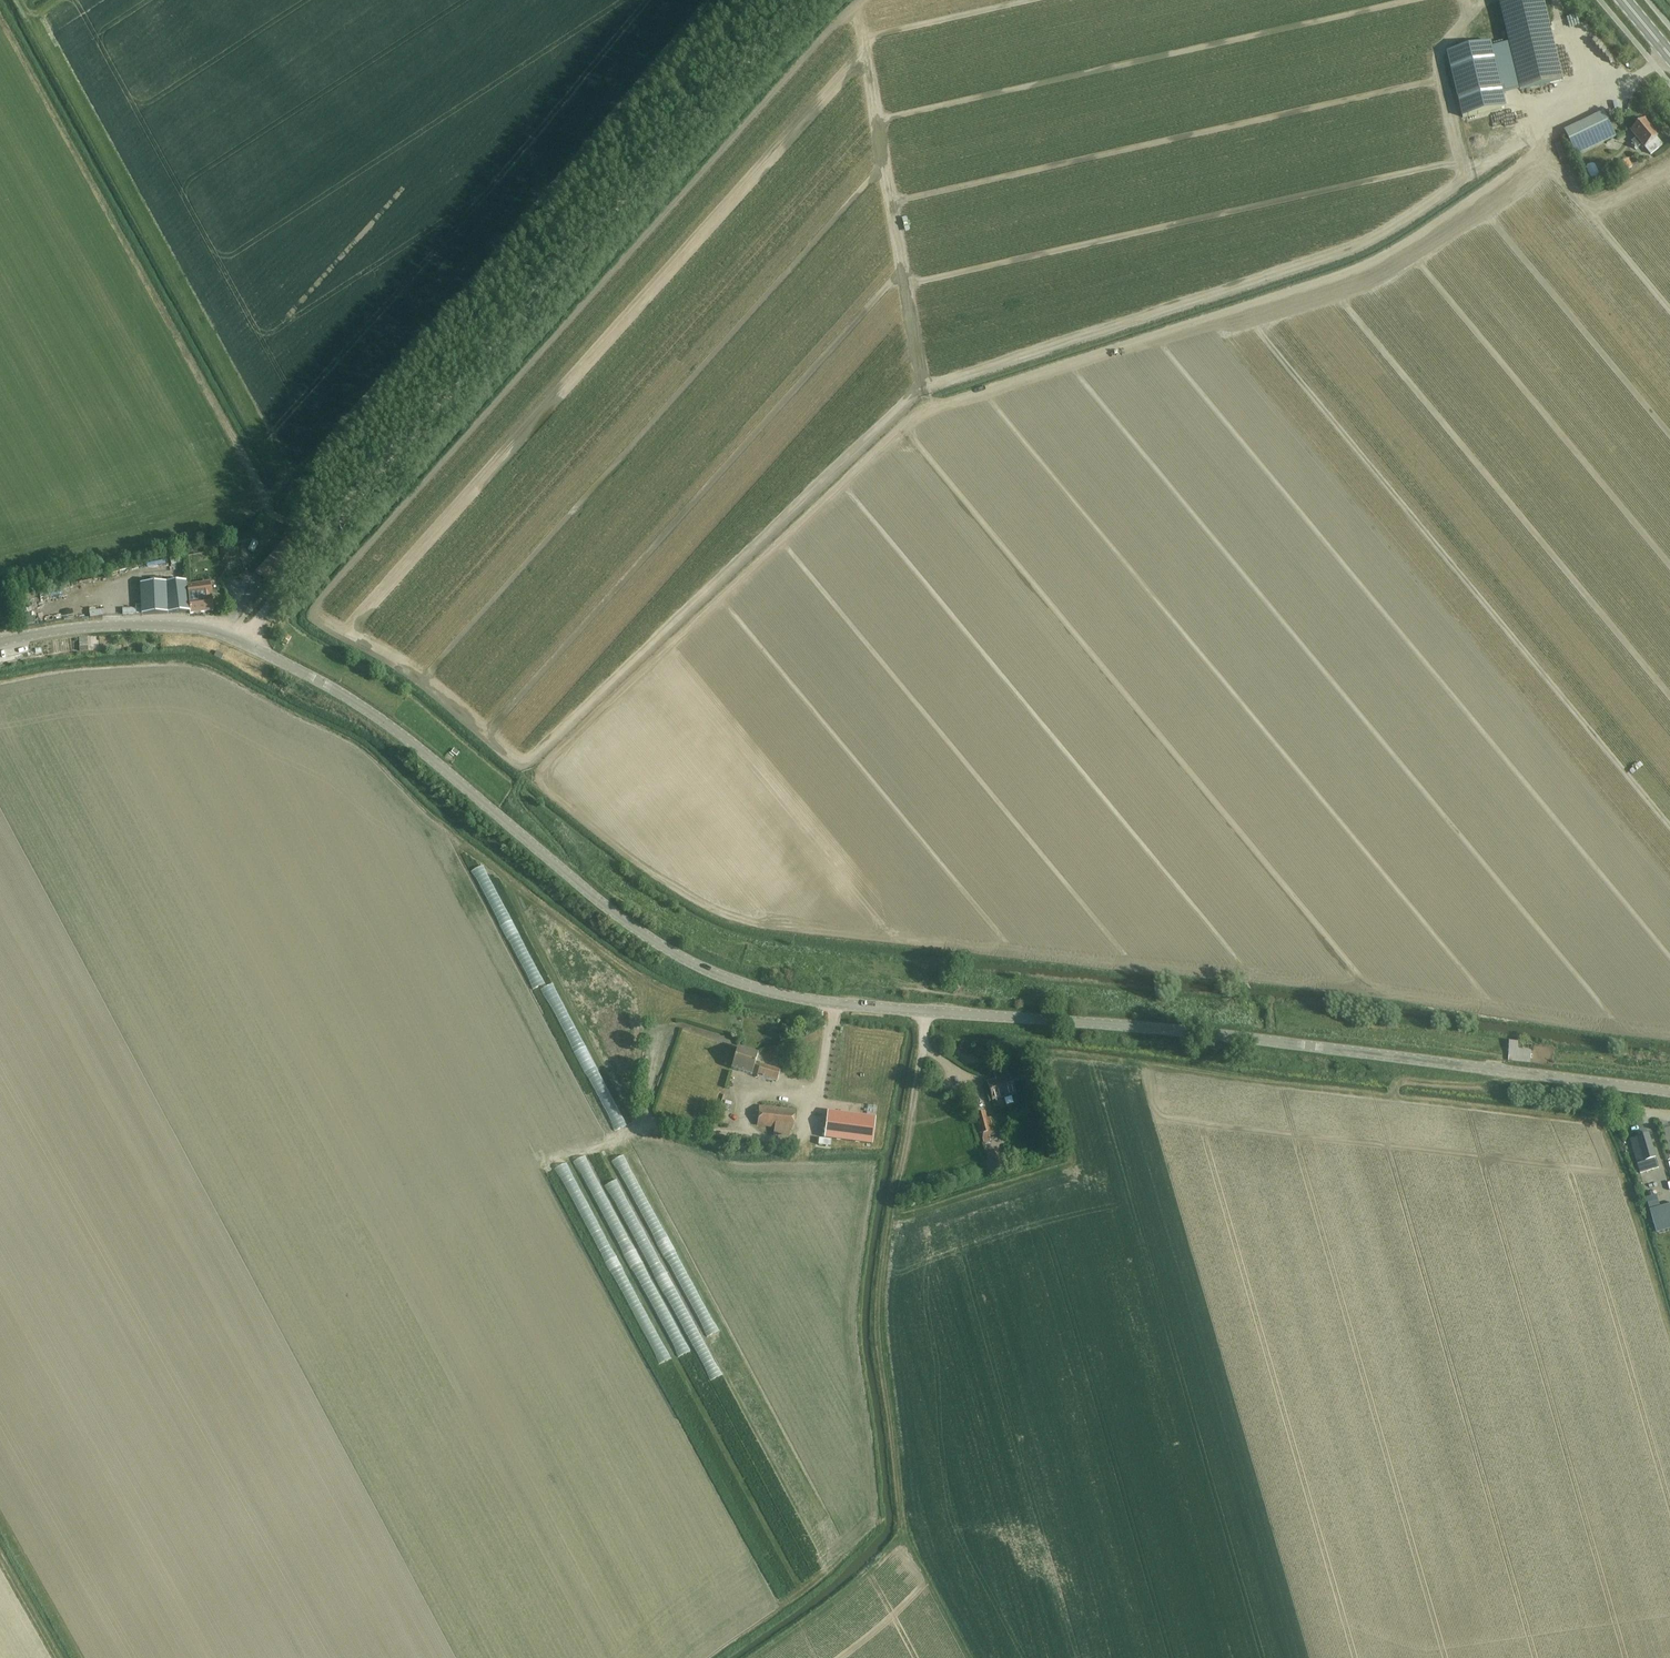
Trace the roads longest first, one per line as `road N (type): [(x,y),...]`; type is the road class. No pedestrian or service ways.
road 1 (unclassified): [(0,641),(147,624),(229,636),(370,712),(643,934),(755,988),(837,1004),(1244,1037),(1669,1092)]
road 2 (track): [(804,0),(312,550),(244,643)]

